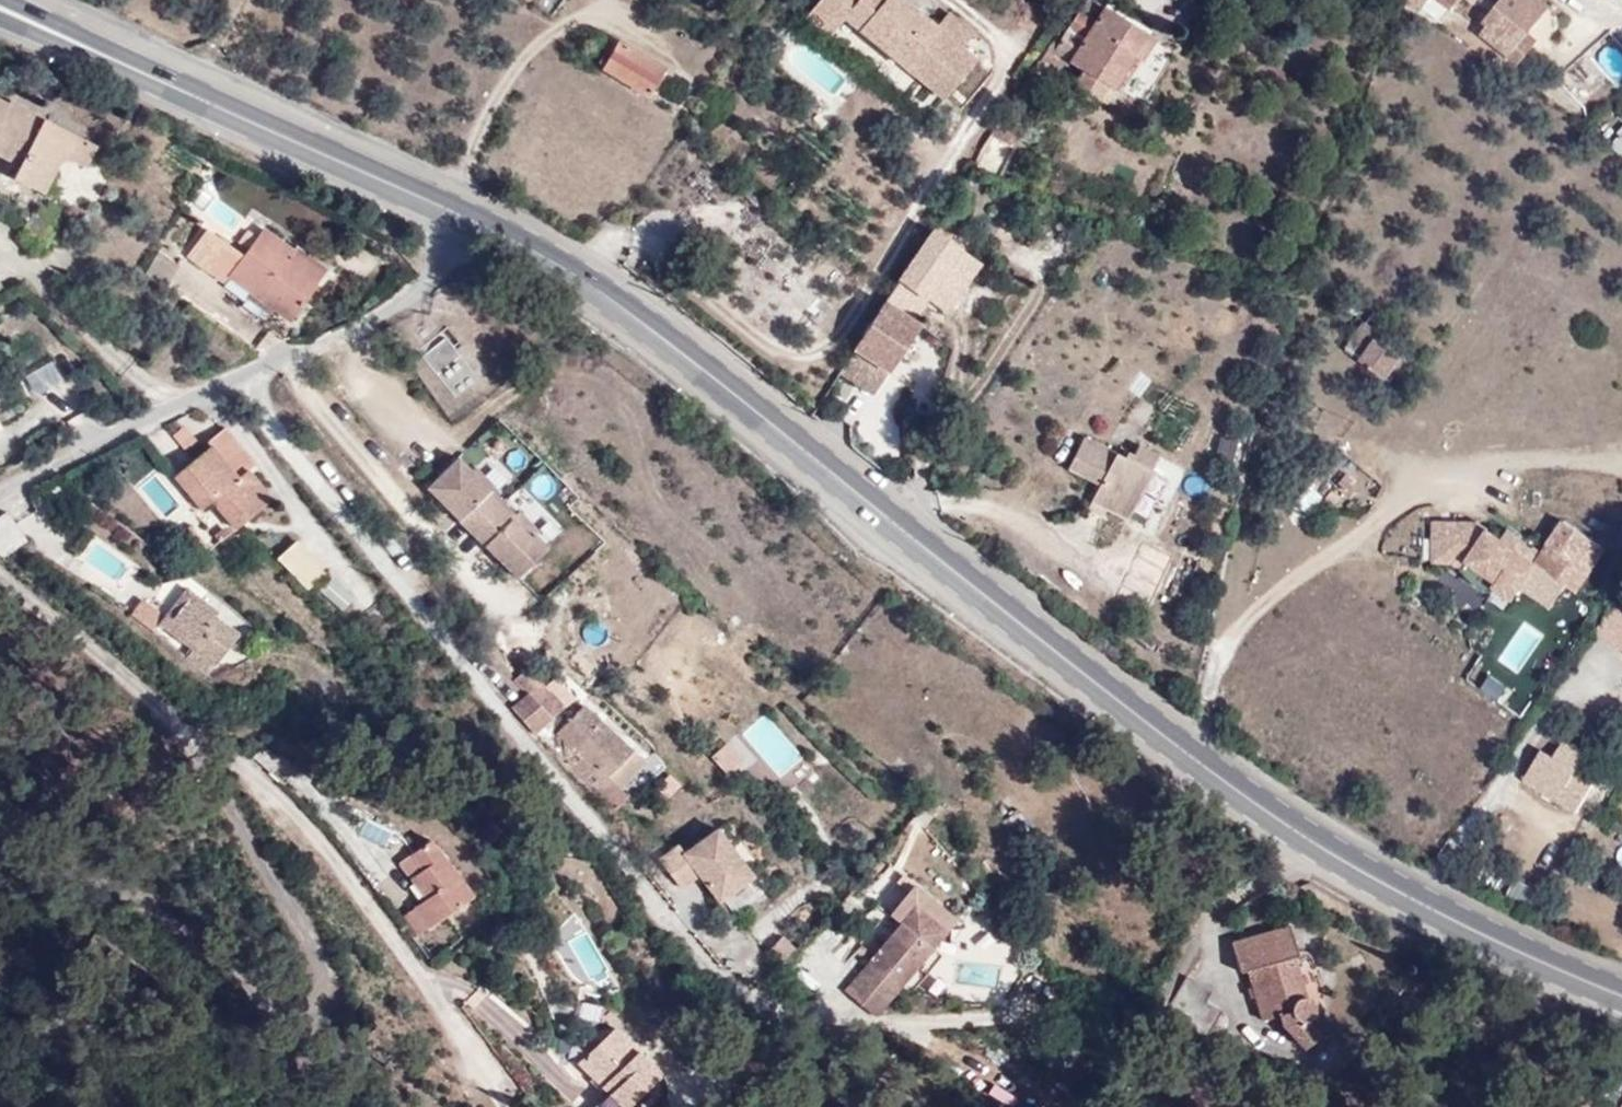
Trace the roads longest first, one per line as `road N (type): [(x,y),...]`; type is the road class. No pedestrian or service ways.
road 1 (primary): [(1621,997),(1457,923),(1292,828),(1018,623),(632,312),(462,216)]
road 2 (residential): [(0,577),(295,814),(408,959),(500,1102)]
road 3 (residential): [(462,216),(442,264),(410,299),(0,490)]
road 4 (primary): [(462,216),(0,9)]

